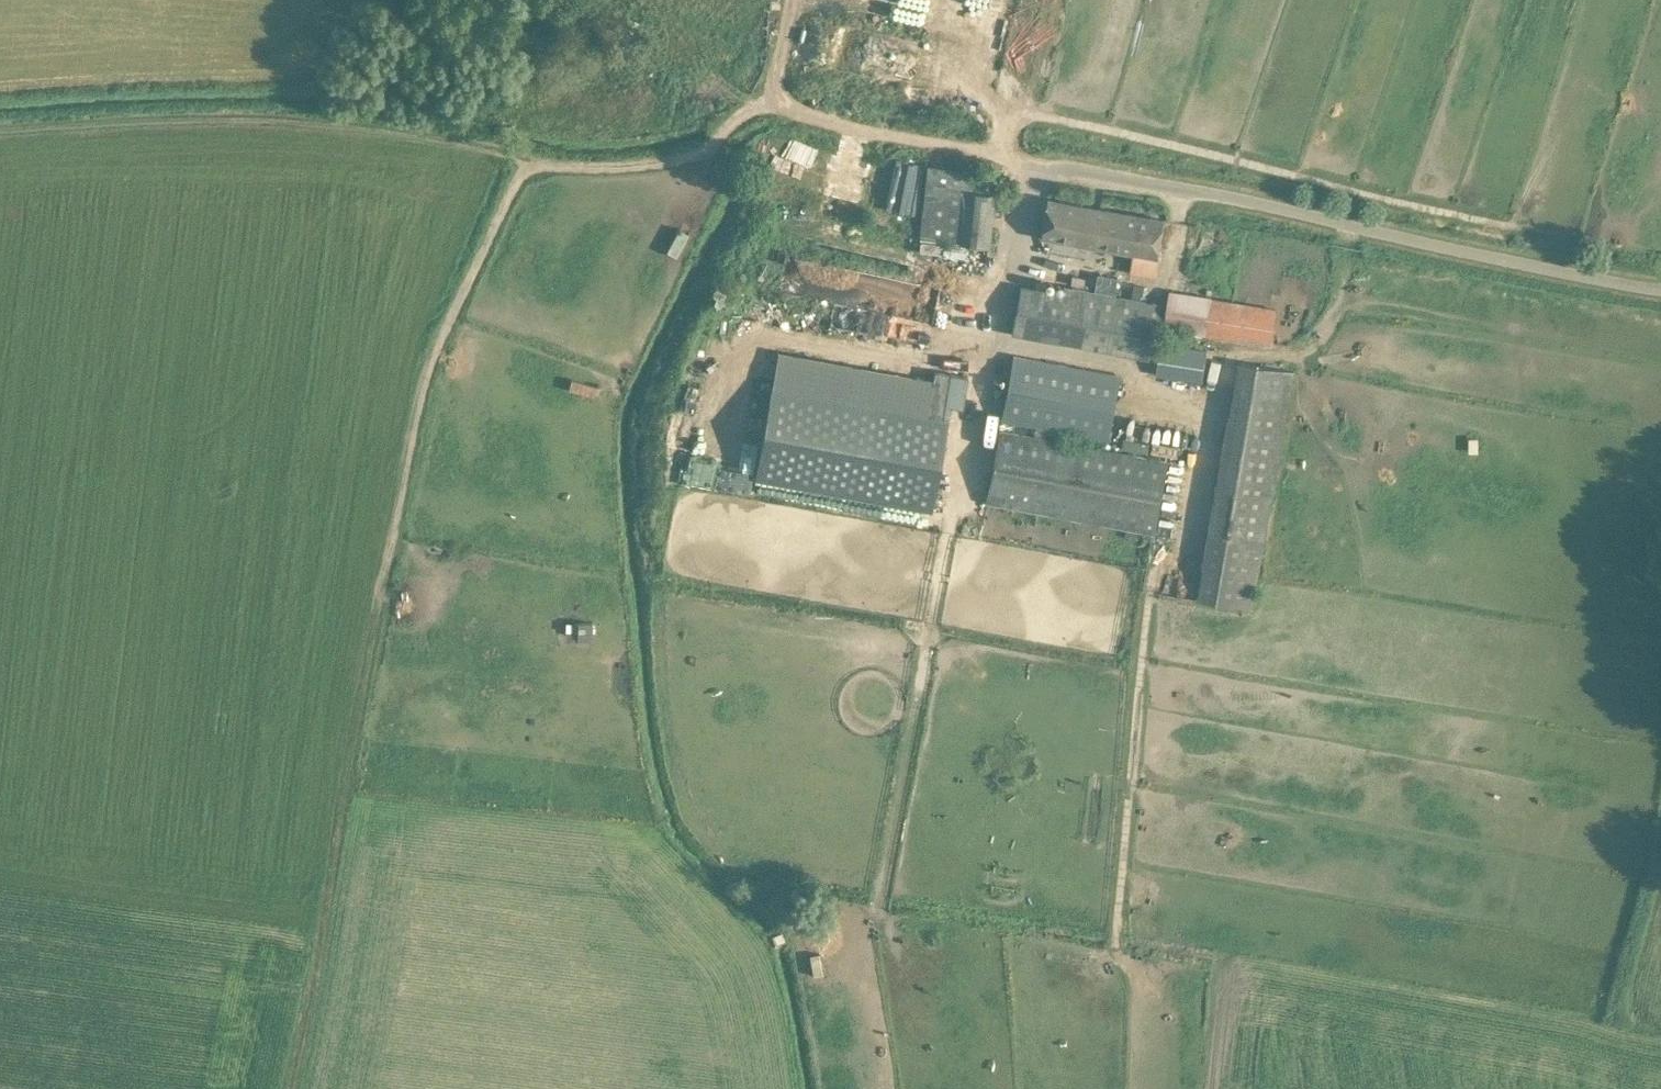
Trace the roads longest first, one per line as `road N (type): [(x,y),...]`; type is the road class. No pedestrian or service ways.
road 1 (track): [(287,1088),(406,491),(463,286),(530,163)]
road 2 (unclassified): [(995,154),(1660,289)]
road 3 (track): [(530,163),(471,142),(288,120),(0,123)]
road 4 (track): [(530,163),(660,160),(708,147),(745,112),(774,108),(995,154)]

